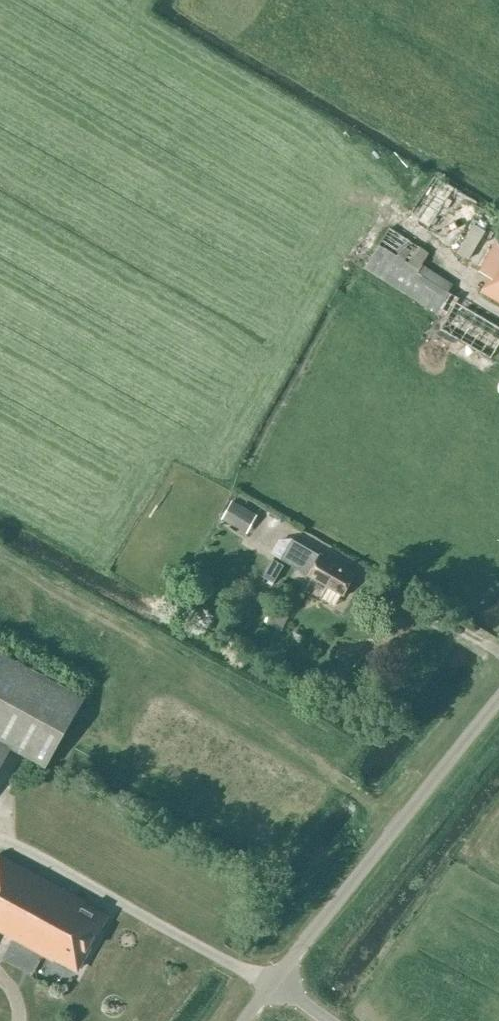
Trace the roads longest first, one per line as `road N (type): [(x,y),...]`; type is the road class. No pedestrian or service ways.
road 1 (unclassified): [(246,1020),(498,700)]

